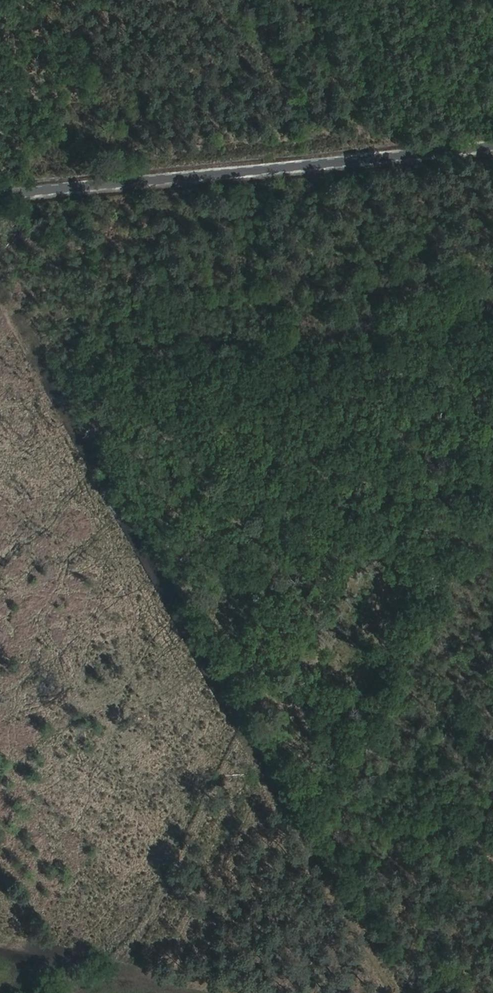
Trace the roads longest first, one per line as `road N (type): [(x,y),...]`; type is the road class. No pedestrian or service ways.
road 1 (track): [(398,992),(0,261)]
road 2 (unclassified): [(0,200),(492,153)]
road 3 (track): [(0,946),(200,992)]

